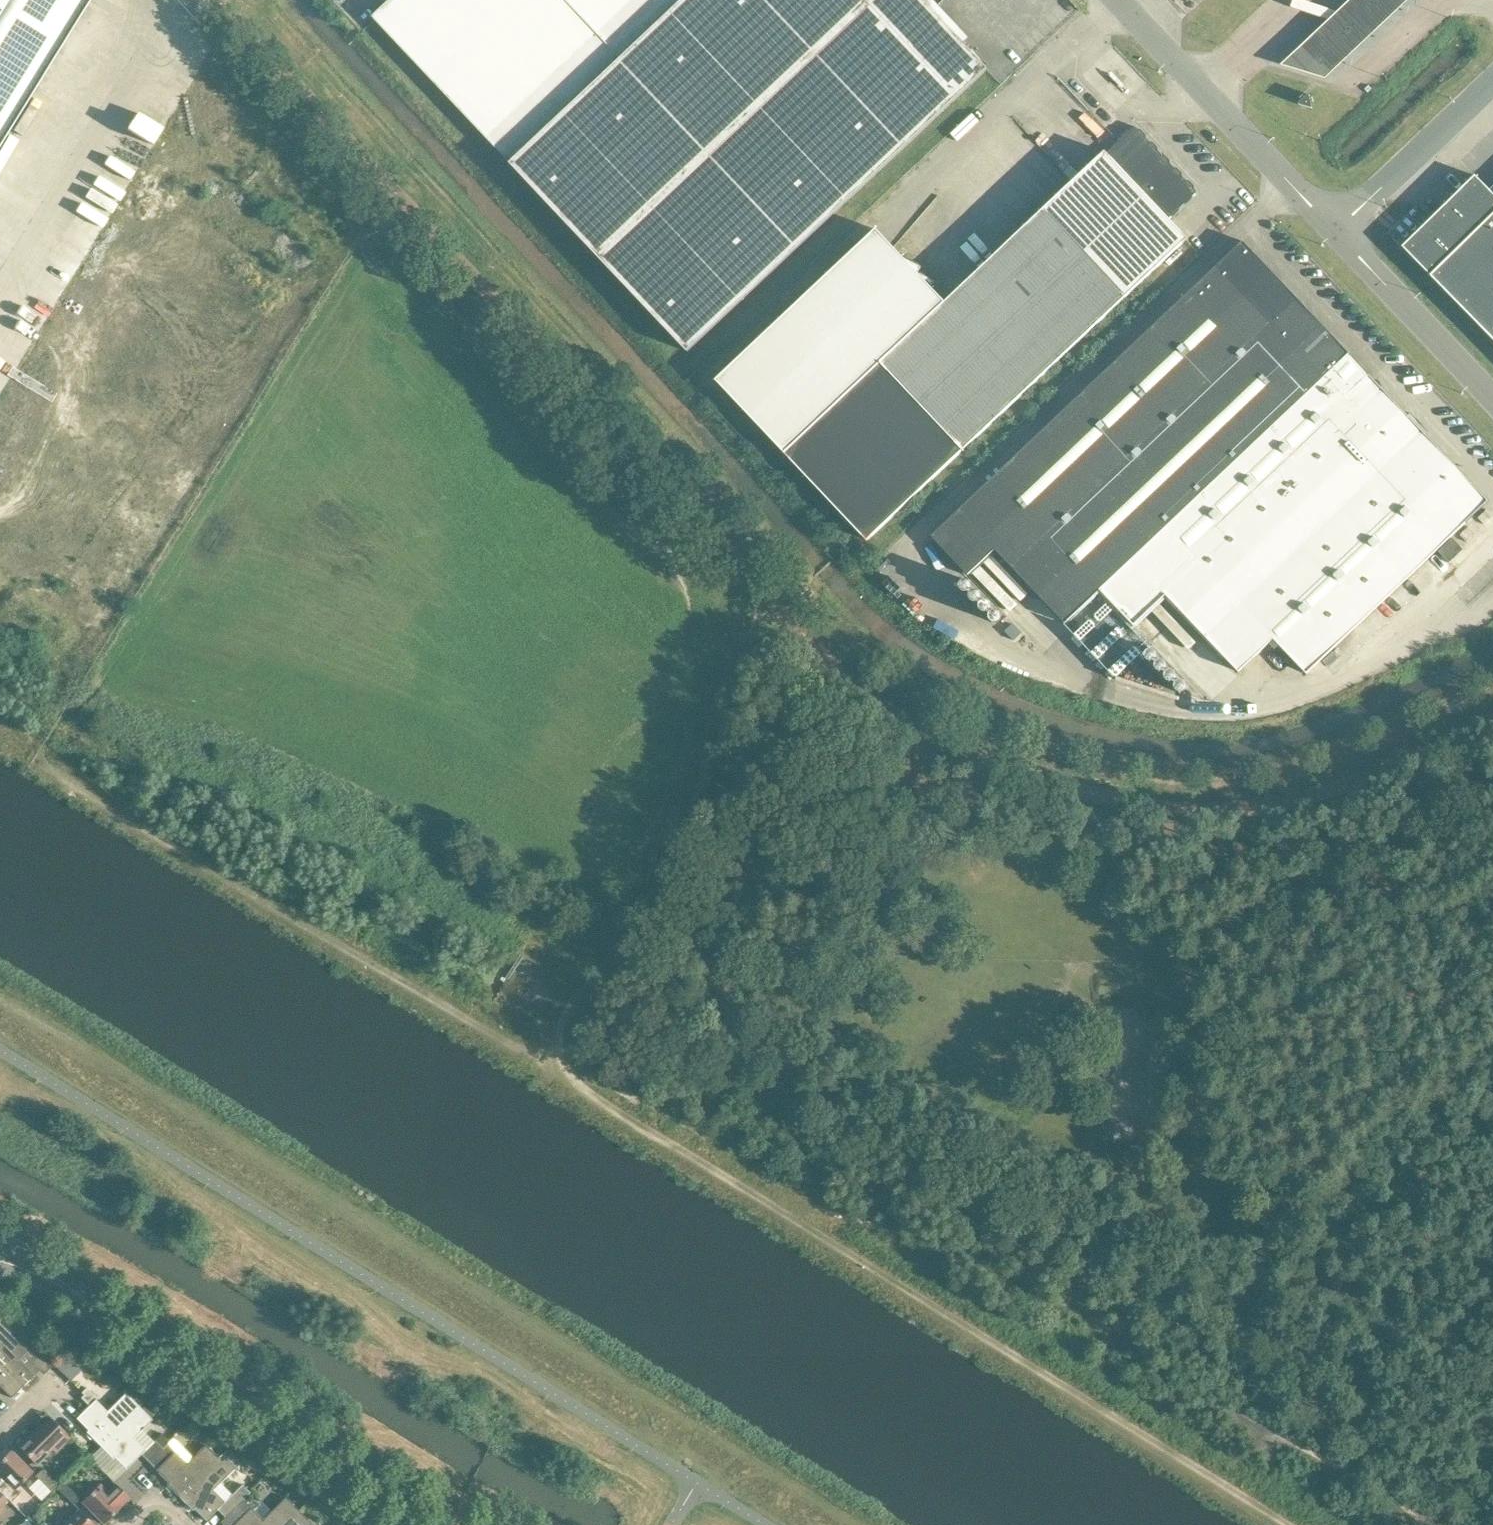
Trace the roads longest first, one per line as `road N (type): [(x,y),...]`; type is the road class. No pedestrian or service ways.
road 1 (track): [(33,760),(540,1060),(1291,1524)]
road 2 (track): [(540,1060),(635,914),(751,619),(770,599)]
road 3 (tertiary): [(442,1524),(74,1292)]
road 4 (unclassified): [(1342,229),(1121,0)]
road 5 (unclassified): [(1492,392),(1342,229)]
road 6 (unclassified): [(1342,229),(1492,80)]

